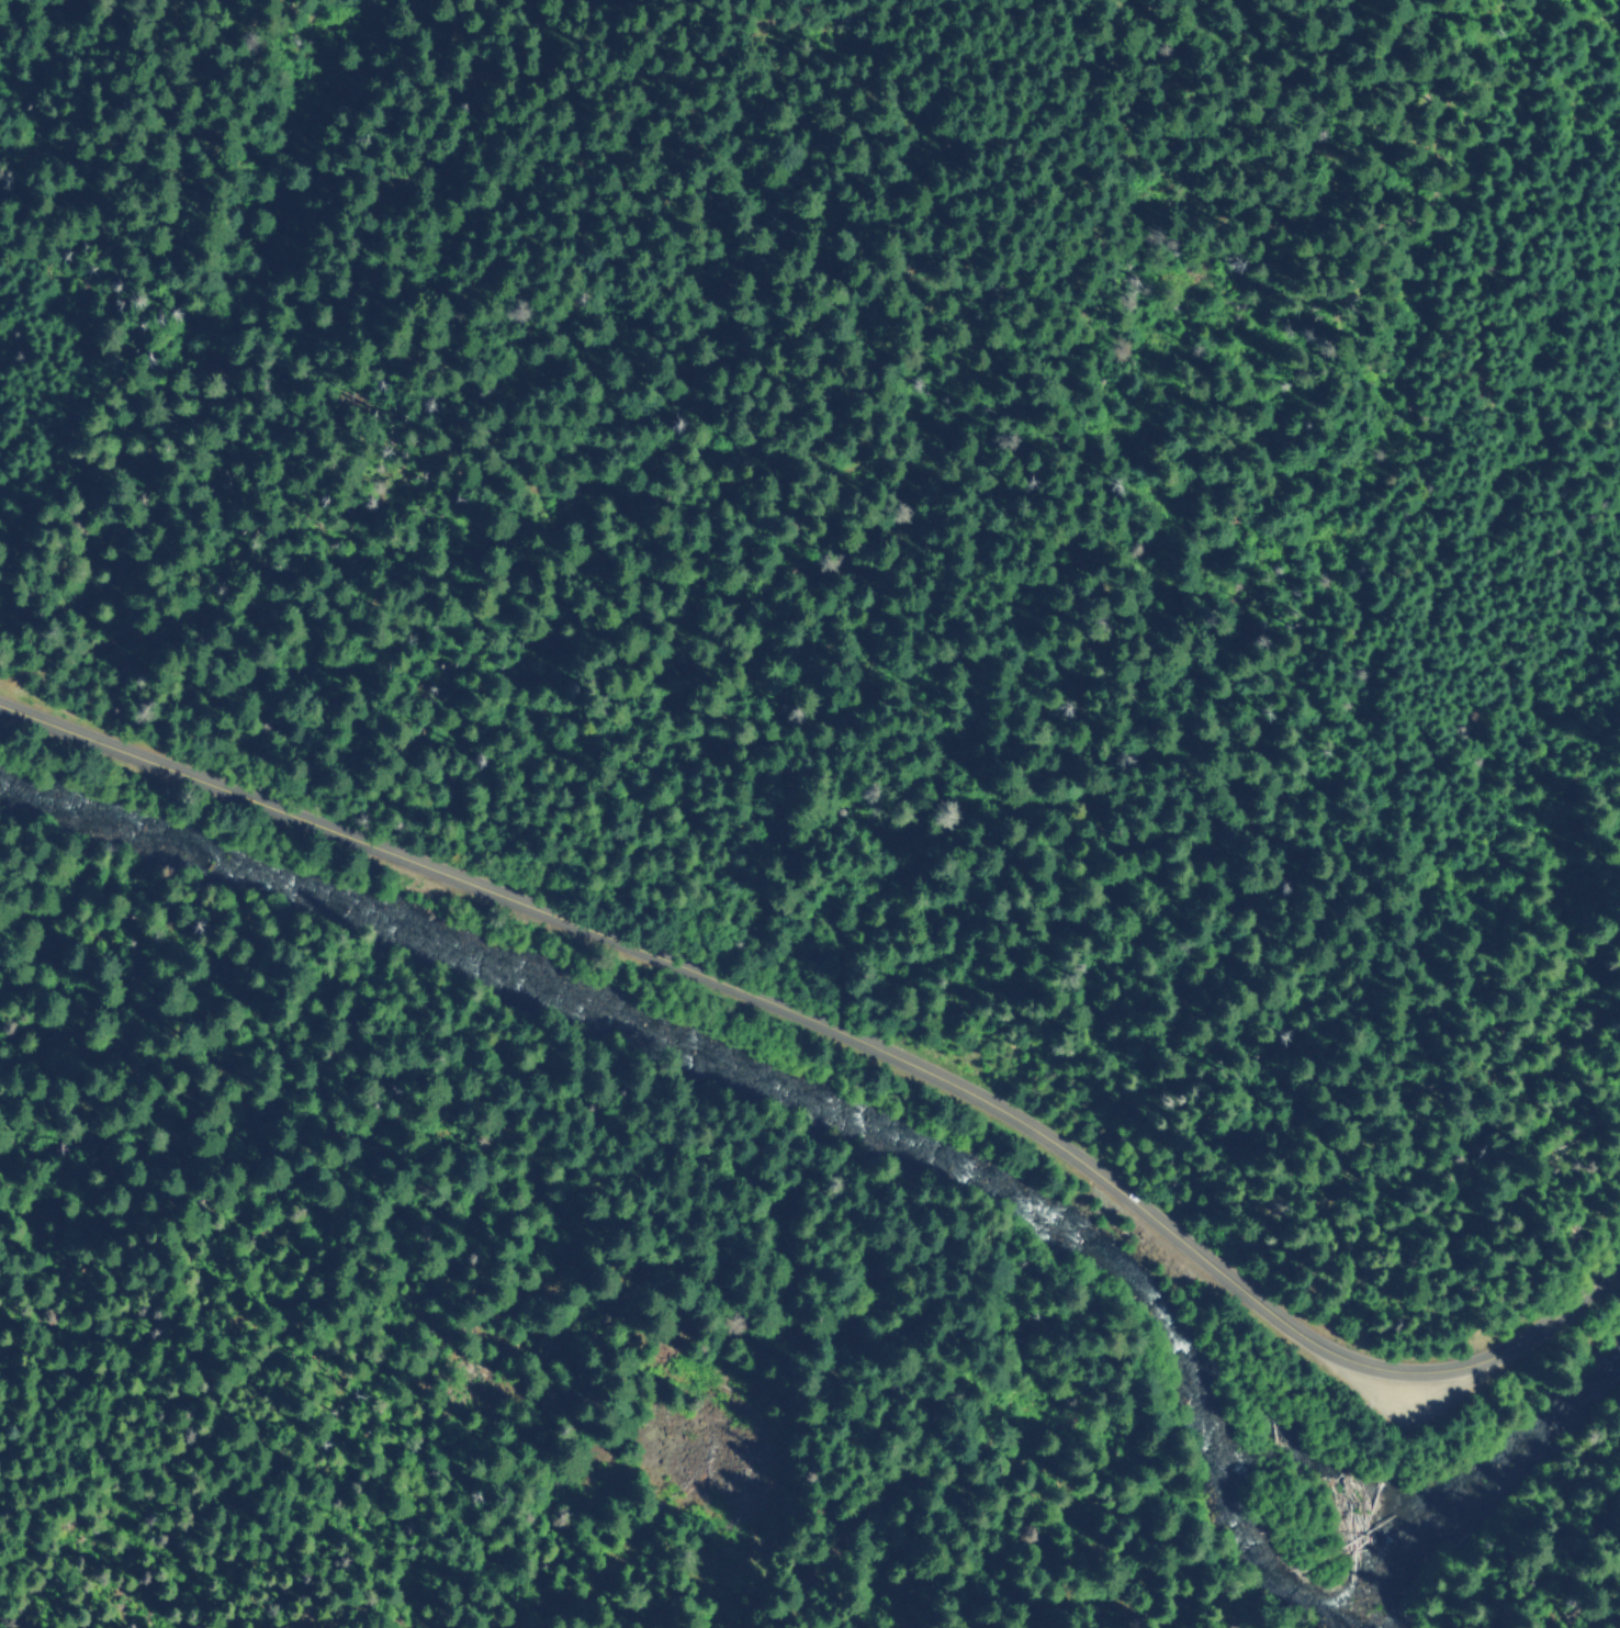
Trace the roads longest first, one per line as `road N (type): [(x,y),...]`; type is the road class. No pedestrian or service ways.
road 1 (tertiary): [(0,701),(528,901),(935,1070),(1073,1150),(1313,1339),(1365,1361),(1411,1369),(1466,1363),(1541,1326),(1619,1260)]

